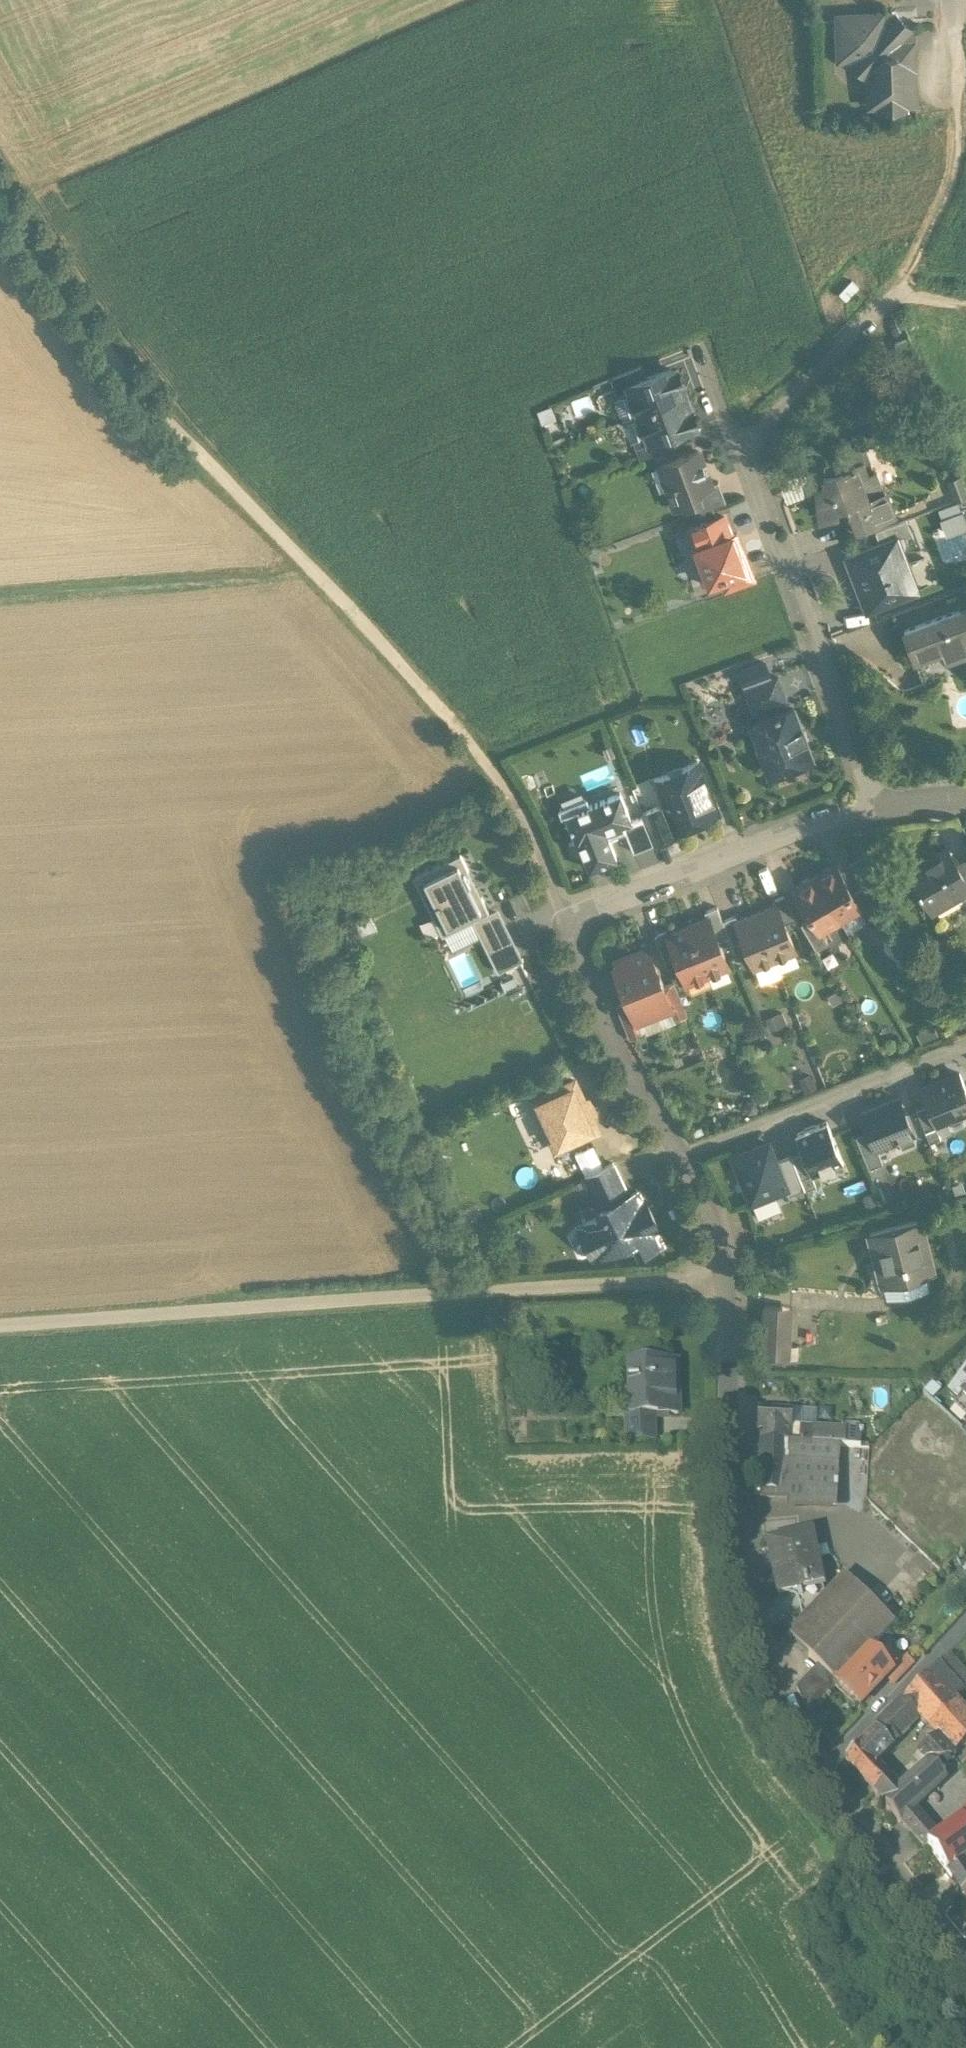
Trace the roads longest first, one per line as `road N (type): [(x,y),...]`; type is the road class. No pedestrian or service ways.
road 1 (residential): [(965,1958),(813,1755),(748,1603),(736,1535),(719,1243),(683,1162)]
road 2 (track): [(506,789),(125,373),(0,198)]
road 3 (track): [(724,1281),(0,1327)]
road 4 (residential): [(683,1162),(616,1052),(566,924),(875,807)]
road 5 (residential): [(875,807),(743,451)]
road 6 (track): [(0,601),(283,579),(306,563)]
road 7 (residential): [(965,1052),(962,1046),(683,1162)]
road 8 (residential): [(743,451),(900,289)]
road 9 (residential): [(954,0),(958,121)]

